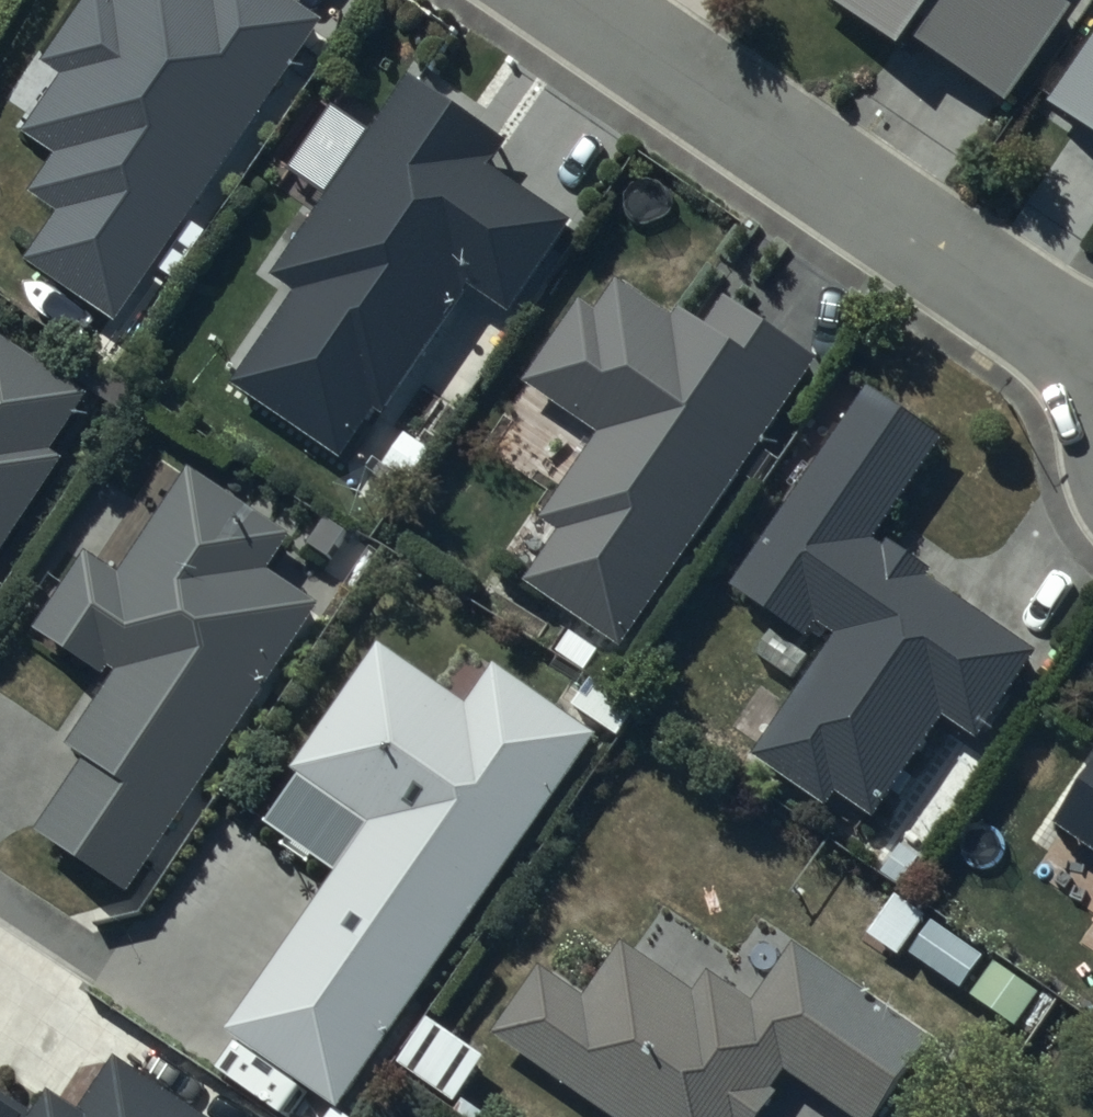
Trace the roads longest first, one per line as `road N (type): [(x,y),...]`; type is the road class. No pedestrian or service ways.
road 1 (residential): [(587,0),(1092,346)]
road 2 (residential): [(0,896),(159,1002)]

